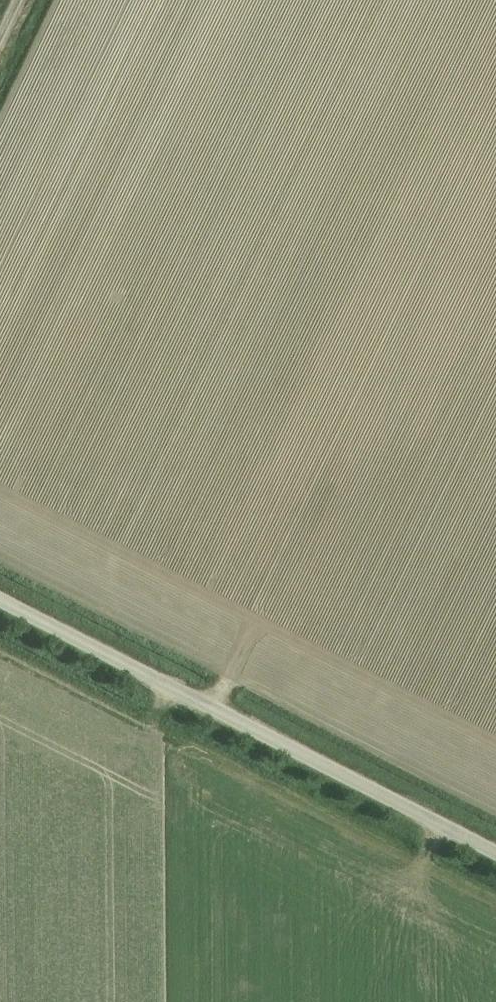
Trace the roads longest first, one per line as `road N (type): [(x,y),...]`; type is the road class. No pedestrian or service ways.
road 1 (unclassified): [(495,854),(0,601)]

